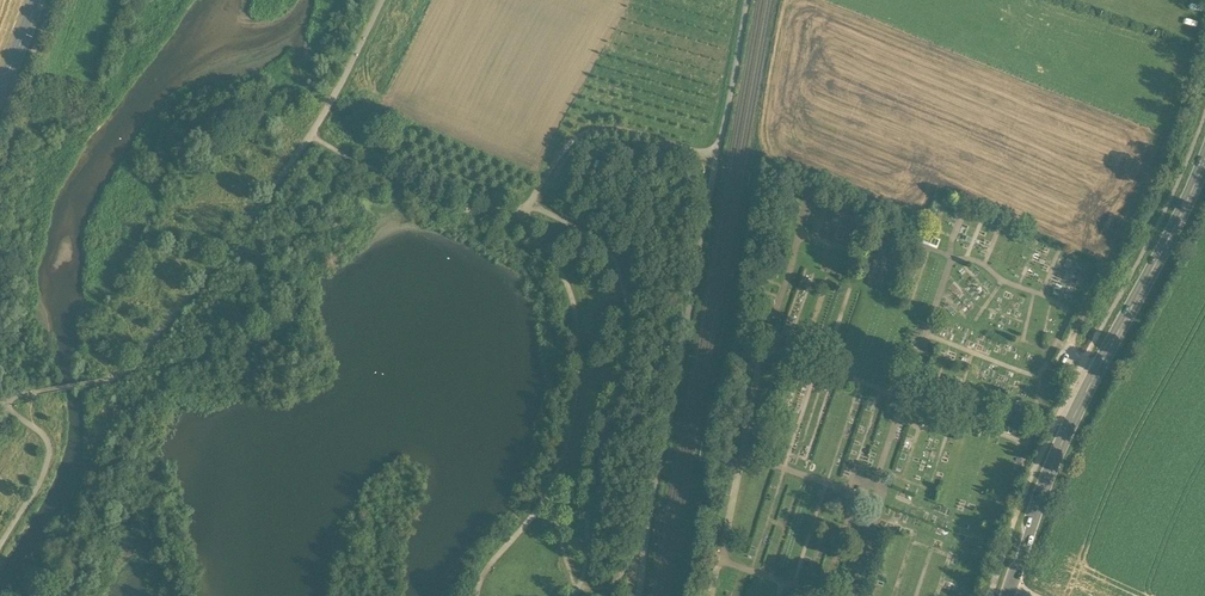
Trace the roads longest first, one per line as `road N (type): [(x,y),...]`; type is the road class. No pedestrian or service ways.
road 1 (track): [(635,595),(745,0)]
road 2 (secondary): [(1006,595),(1091,380),(1204,160)]
road 3 (track): [(309,136),(125,374),(103,381)]
road 4 (track): [(52,390),(10,403),(50,451),(0,543)]
road 5 (track): [(383,0),(309,136)]

